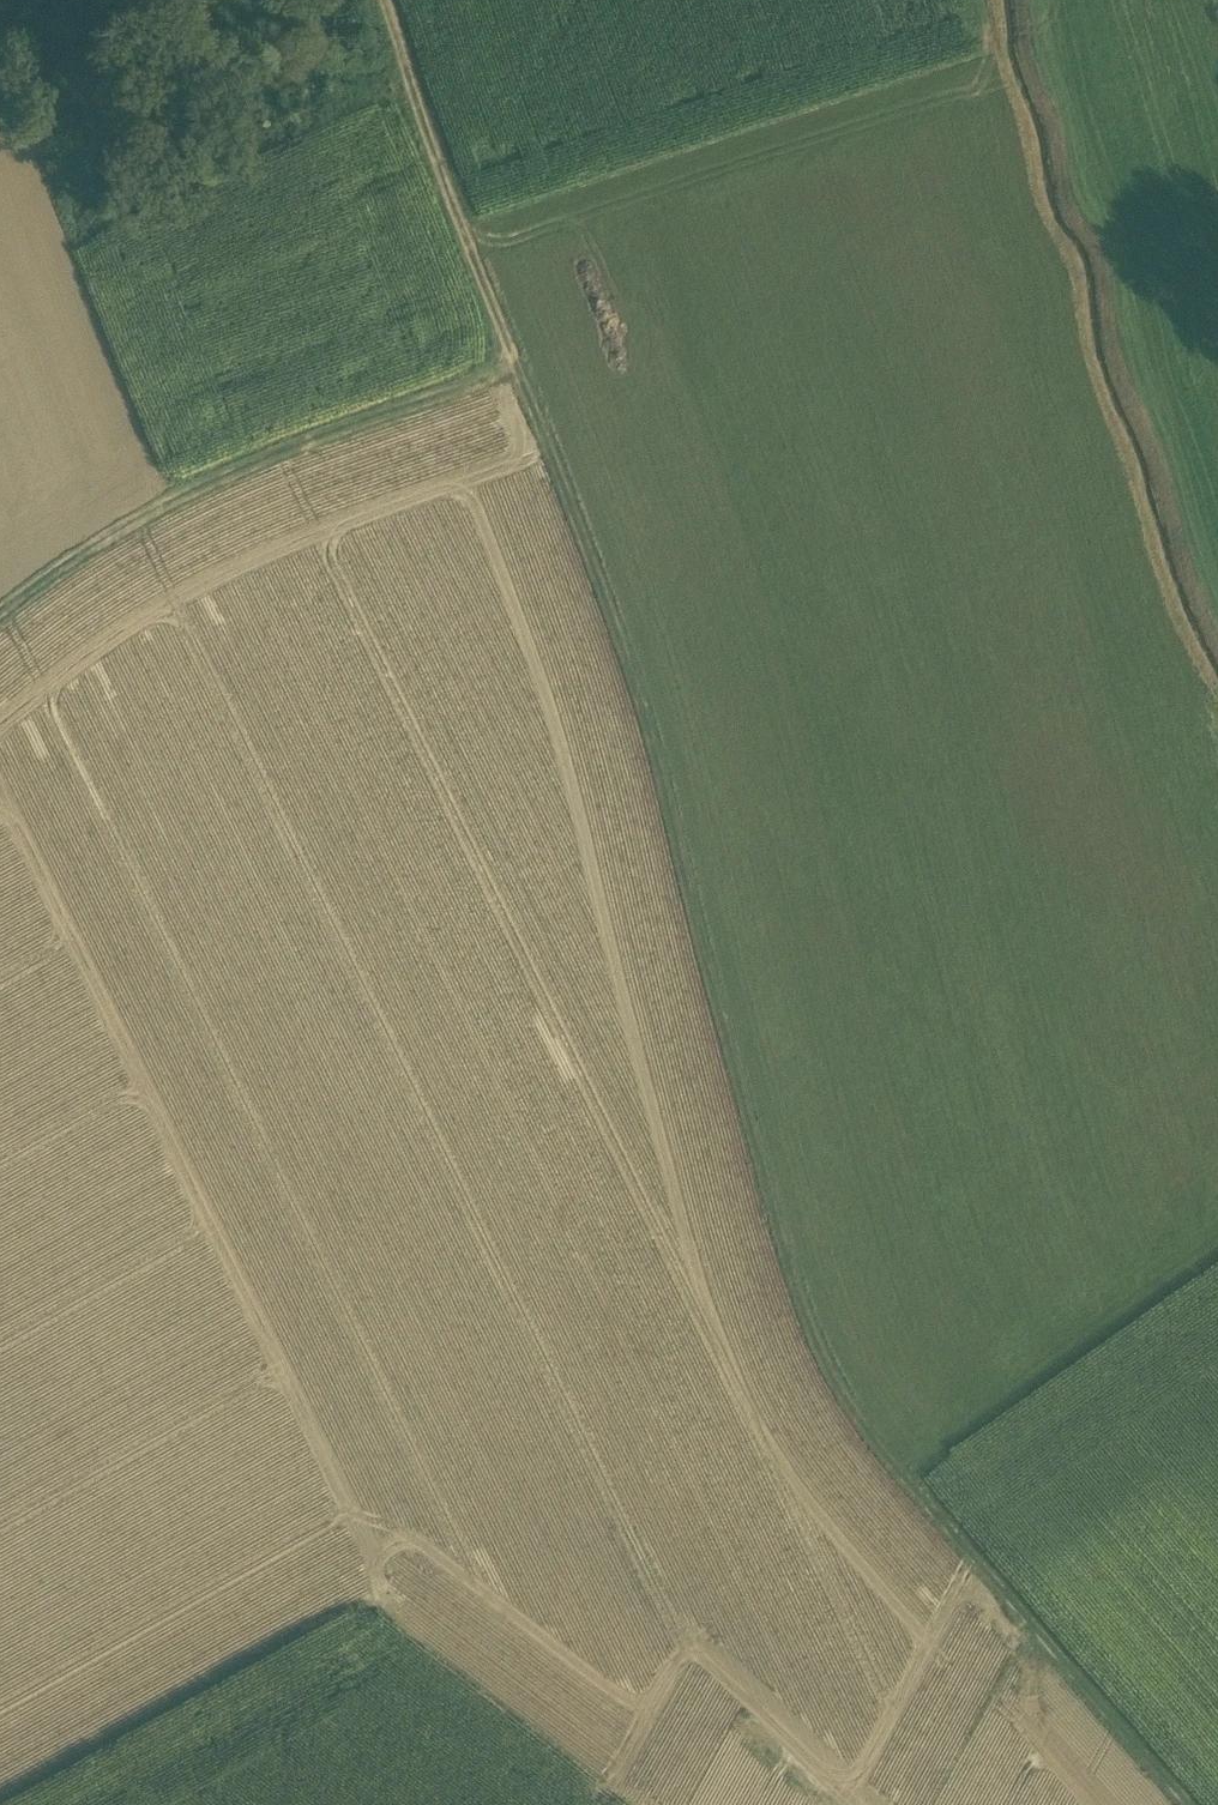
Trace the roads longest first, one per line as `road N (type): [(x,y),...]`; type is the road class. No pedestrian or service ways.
road 1 (track): [(1193,1804),(836,1400),(803,1332),(639,738),(498,358)]
road 2 (track): [(0,600),(147,498),(498,358)]
road 3 (track): [(498,358),(369,0)]

